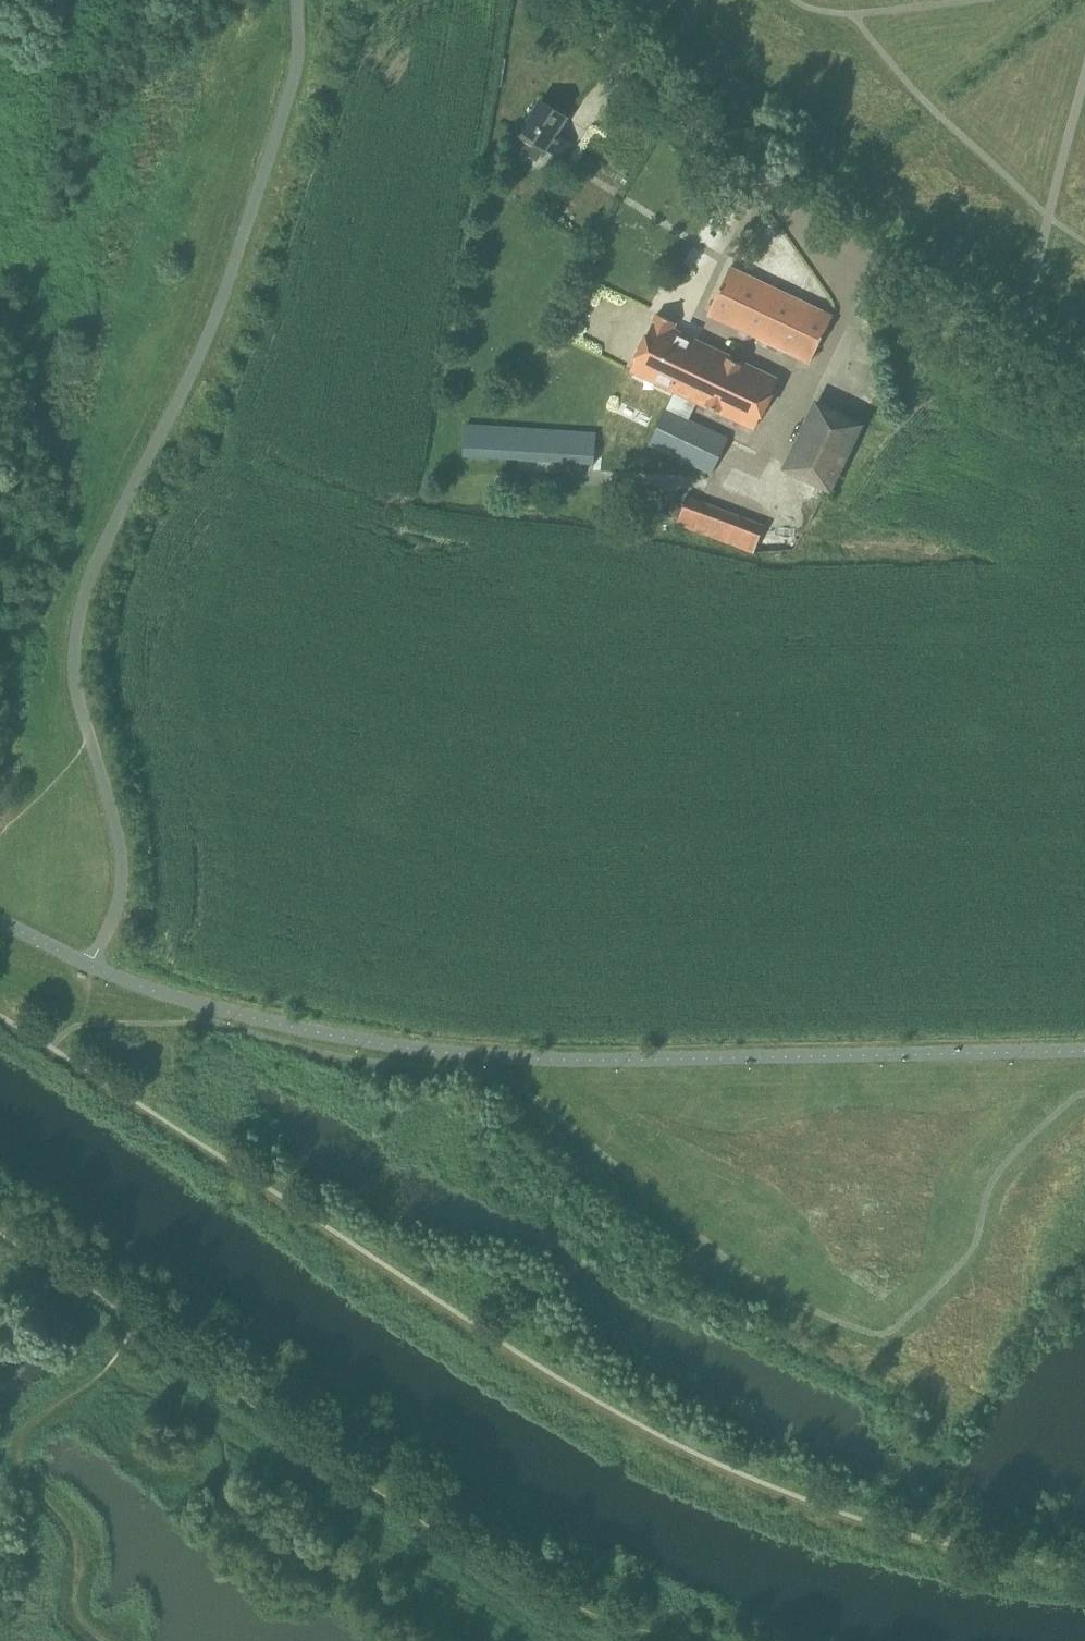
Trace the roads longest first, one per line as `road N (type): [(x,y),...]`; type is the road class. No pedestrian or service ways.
road 1 (unclassified): [(1084,396),(1010,355),(768,190),(625,41)]

